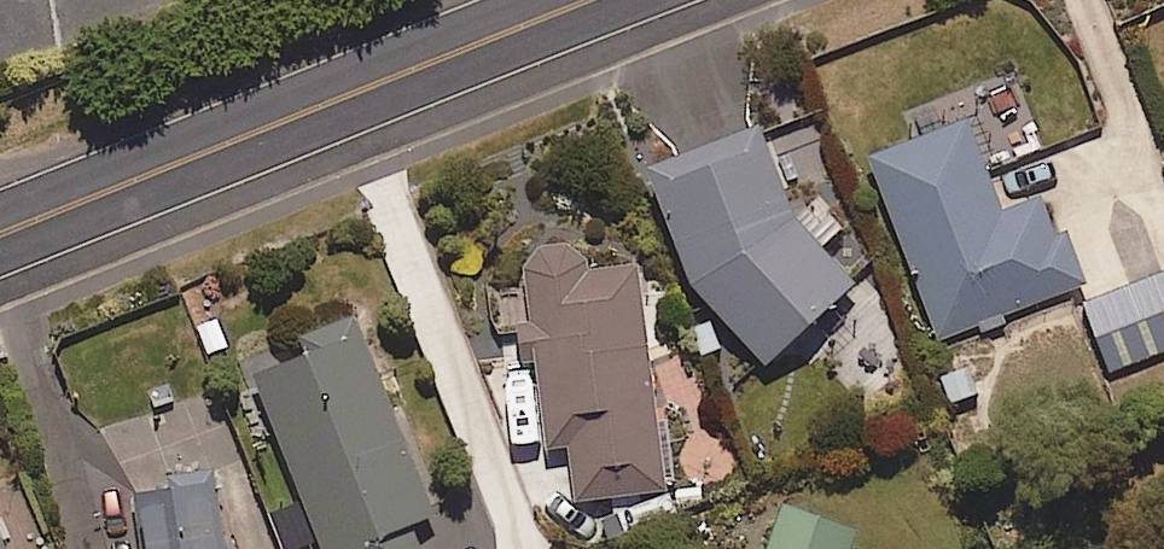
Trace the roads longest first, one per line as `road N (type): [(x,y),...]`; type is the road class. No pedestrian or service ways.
road 1 (secondary): [(598,0),(0,236)]

